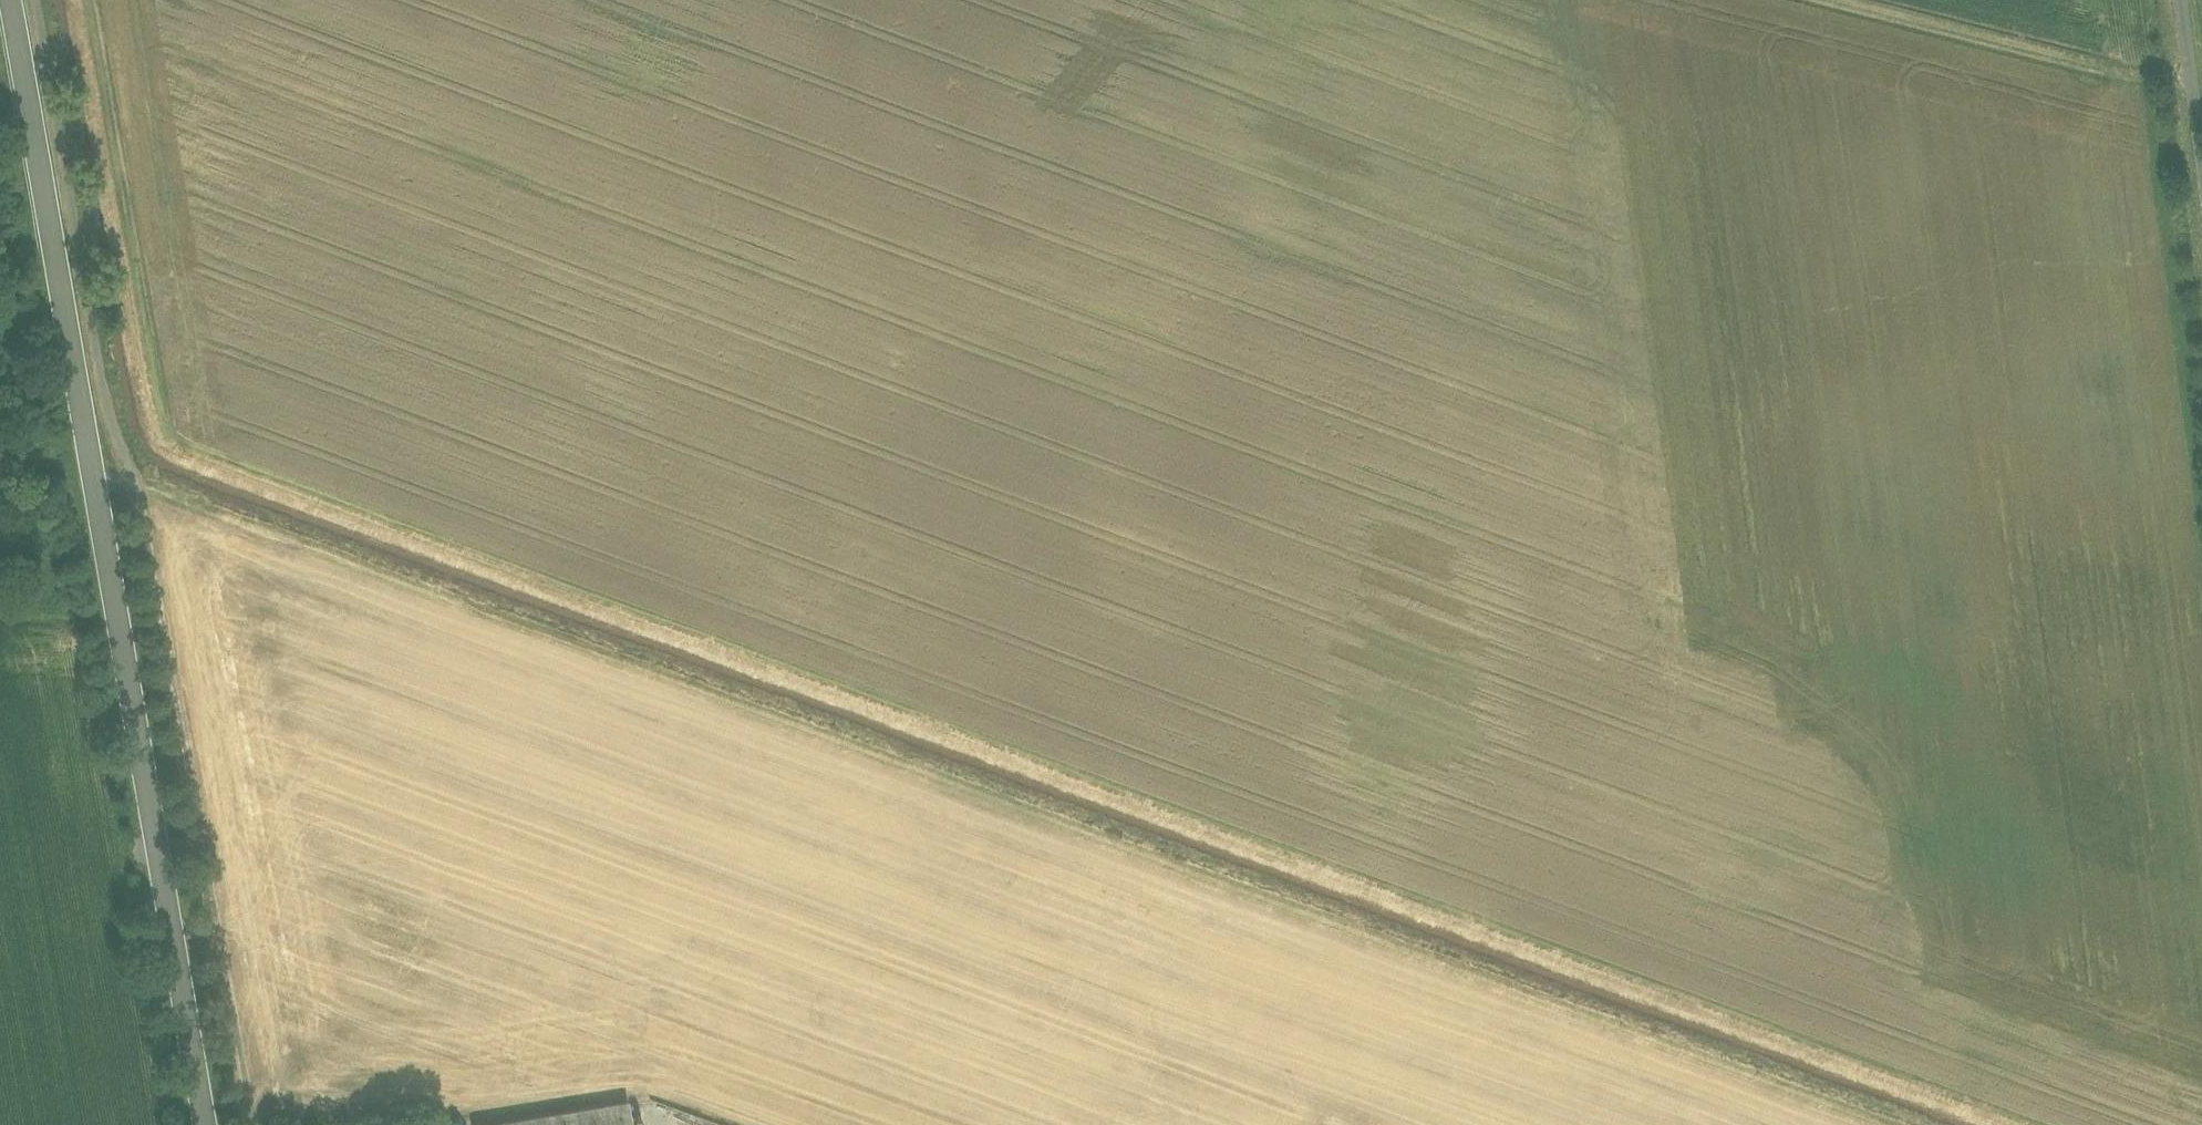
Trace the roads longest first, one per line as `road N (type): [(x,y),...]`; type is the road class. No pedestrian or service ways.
road 1 (tertiary): [(15,0),(208,1124)]
road 2 (residential): [(2178,0),(2201,183)]

